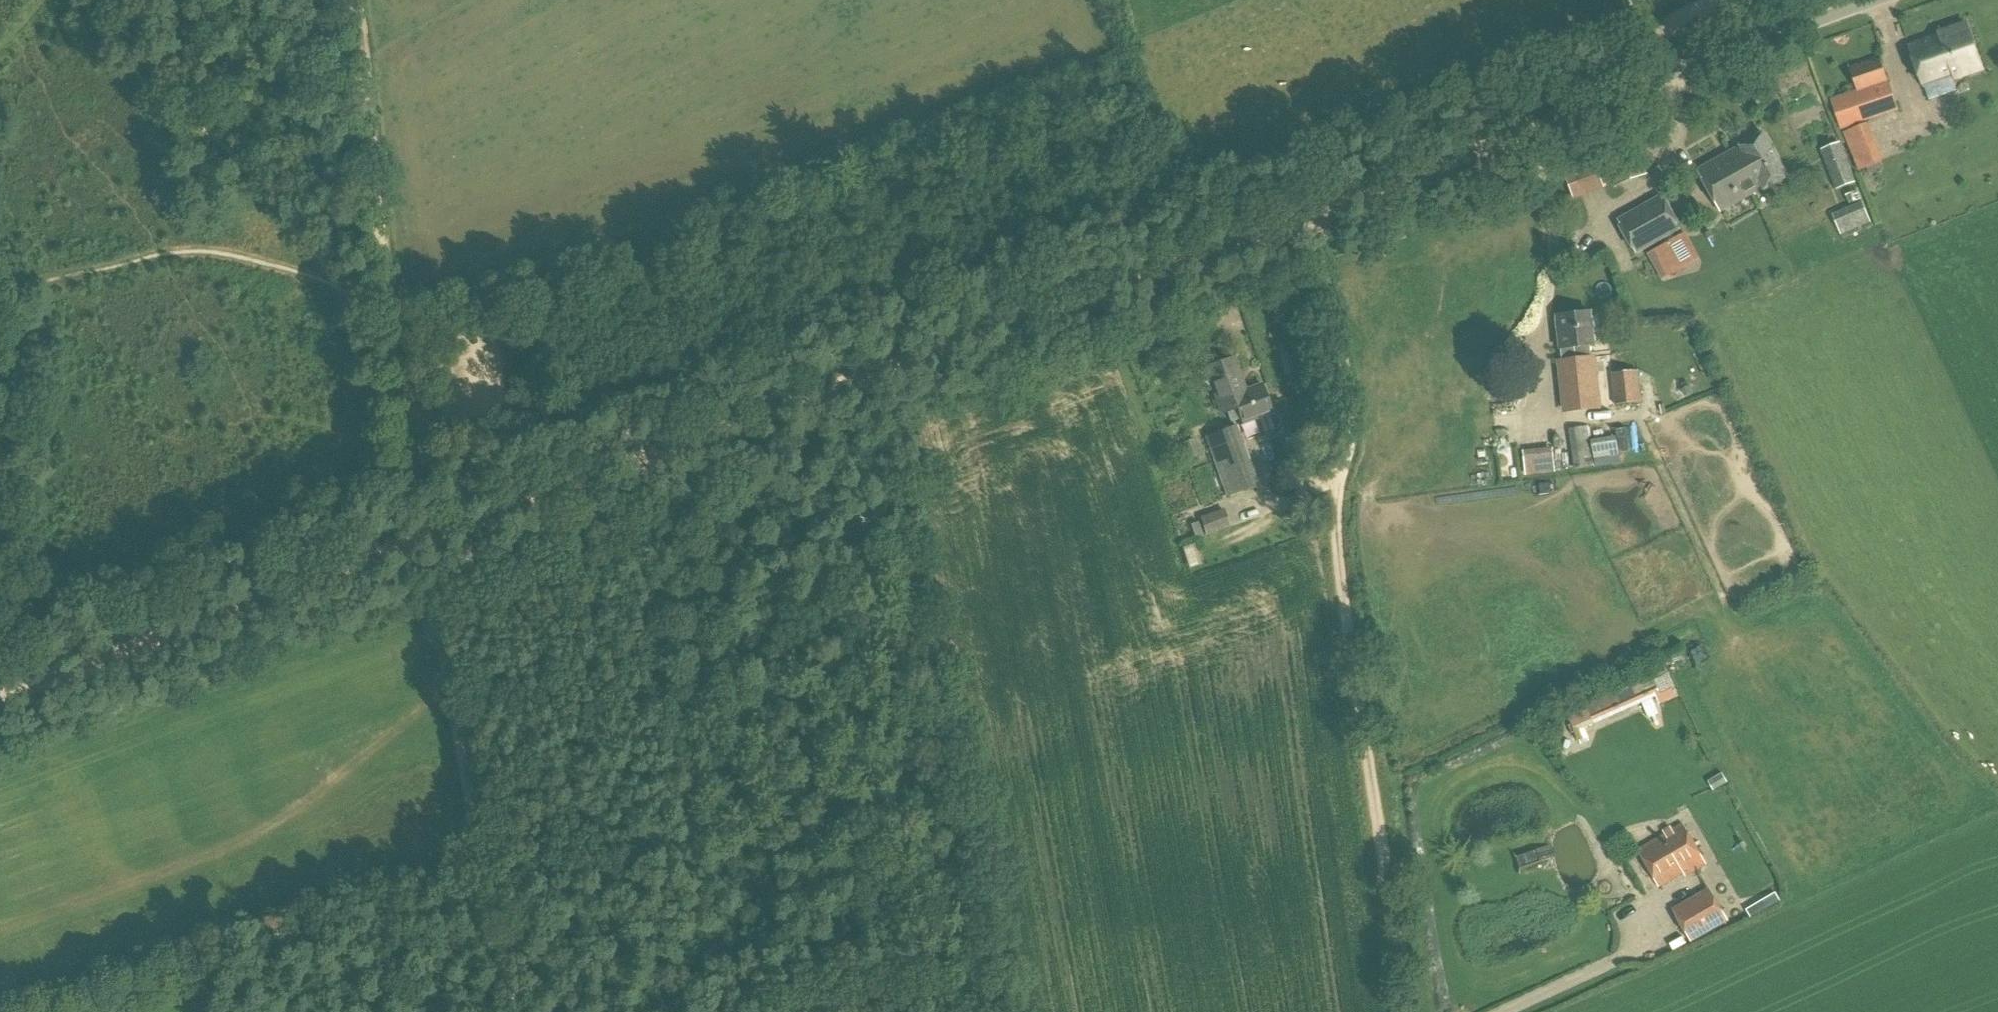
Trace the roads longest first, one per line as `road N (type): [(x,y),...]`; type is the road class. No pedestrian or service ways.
road 1 (track): [(418,543),(875,382),(1664,78)]
road 2 (track): [(1403,1011),(1335,505),(1341,365),(1309,214)]
road 3 (track): [(514,1011),(418,543)]
road 4 (track): [(0,699),(418,543)]
road 5 (track): [(385,289),(351,0)]
road 6 (unclassified): [(1664,78),(1872,0)]
road 7 (track): [(403,428),(385,289)]

